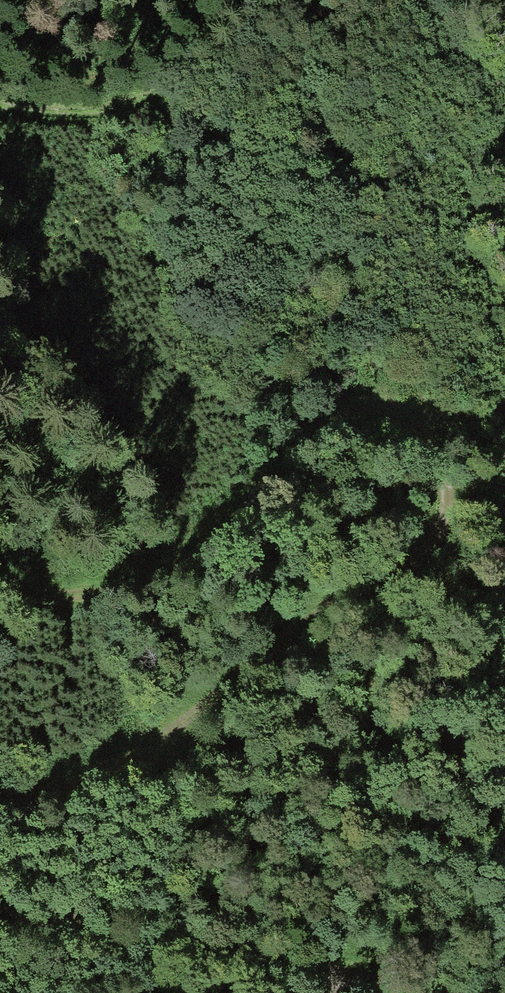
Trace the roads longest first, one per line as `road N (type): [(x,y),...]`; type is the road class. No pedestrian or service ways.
road 1 (track): [(0,577),(48,594),(143,585),(219,533),(305,432),(333,414),(363,407),(426,424),(445,465),(443,526),(416,562),(288,633),(180,724),(93,782),(0,805)]
road 2 (track): [(375,992),(296,971),(0,921)]
road 3 (track): [(300,0),(172,89),(108,110),(0,105)]

